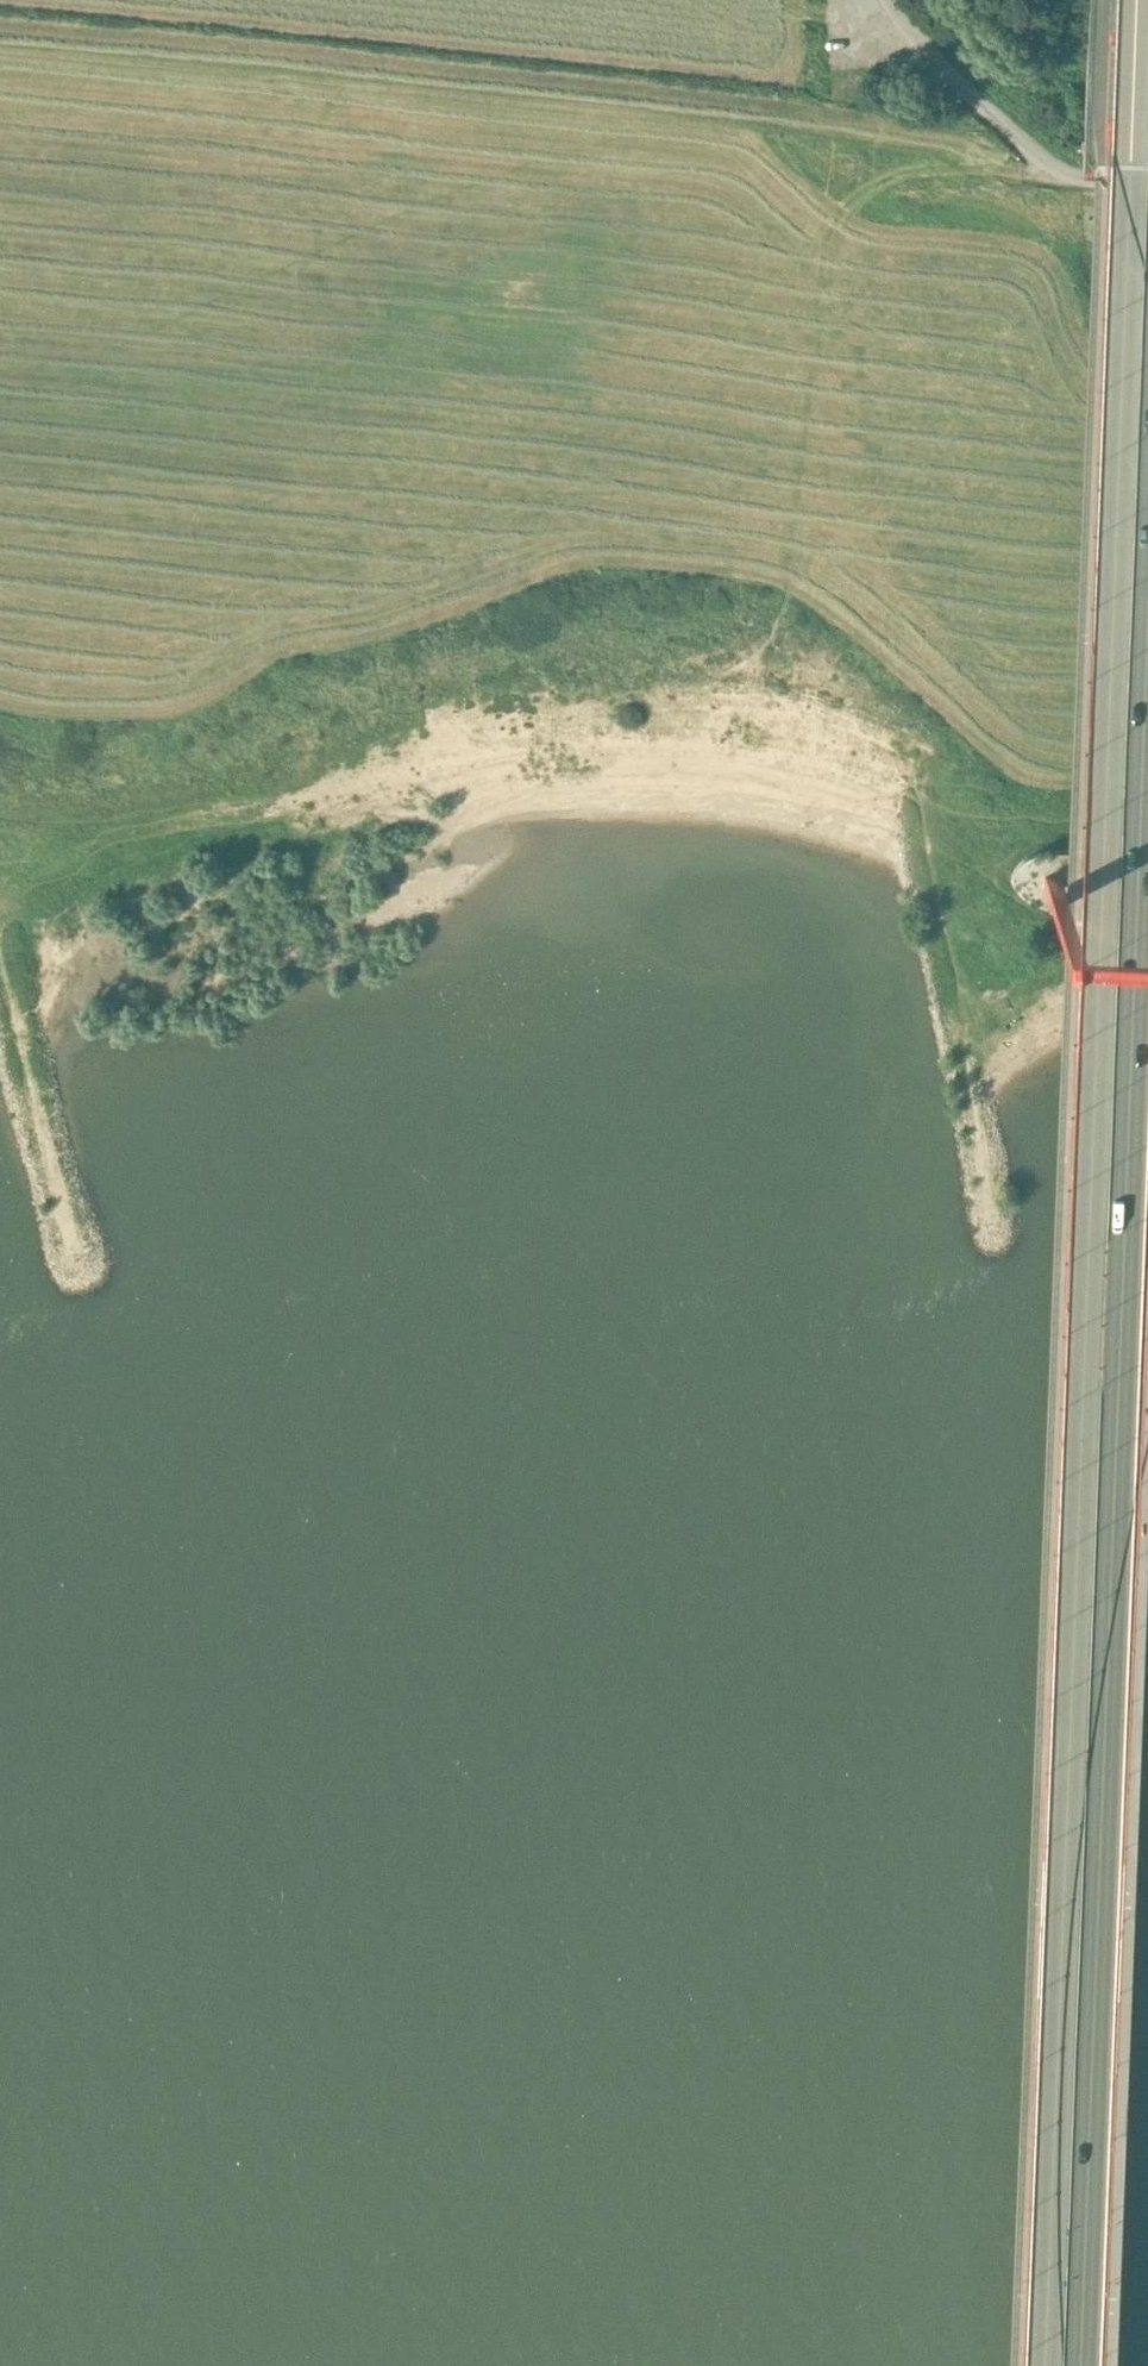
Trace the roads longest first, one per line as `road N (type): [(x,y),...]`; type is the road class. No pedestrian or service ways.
road 1 (primary): [(1061,2365),(1147,145)]
road 2 (unclassified): [(1147,177),(1073,174),(1039,153),(950,70),(894,0)]

